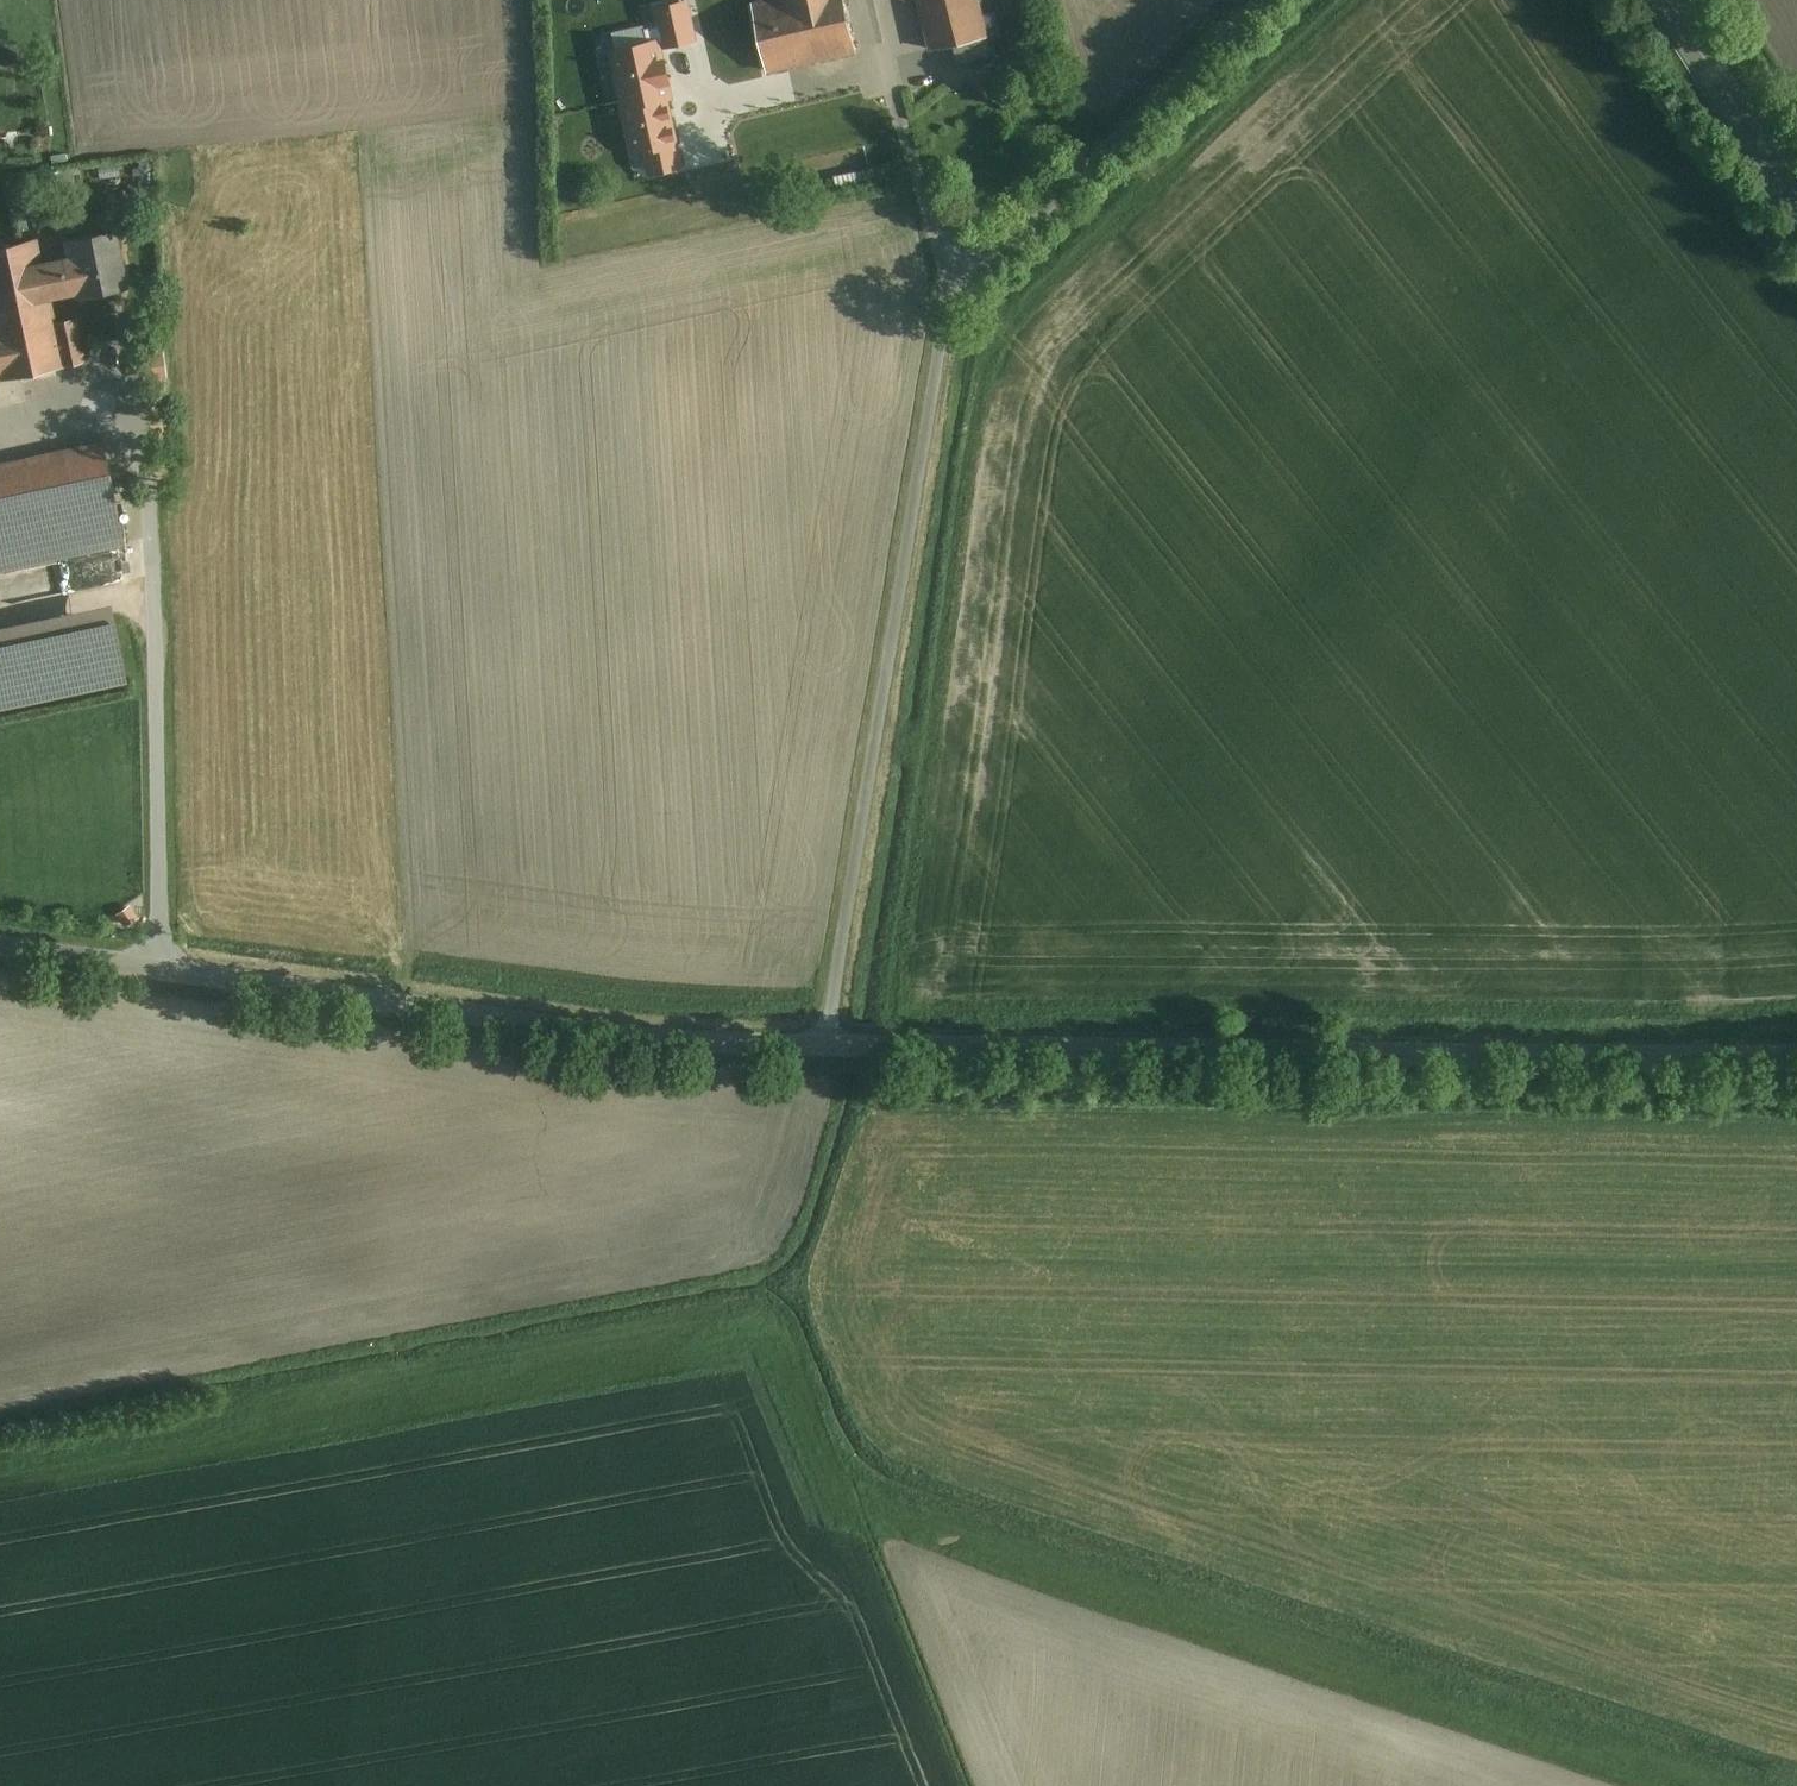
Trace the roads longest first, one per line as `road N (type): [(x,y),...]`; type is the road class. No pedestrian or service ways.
road 1 (unclassified): [(827,1046),(842,1006),(959,278),(1262,0)]
road 2 (unclassified): [(1796,1043),(827,1046)]
road 3 (unclassified): [(827,1046),(671,1041),(0,948)]
road 4 (tertiary): [(1669,0),(1796,190)]

